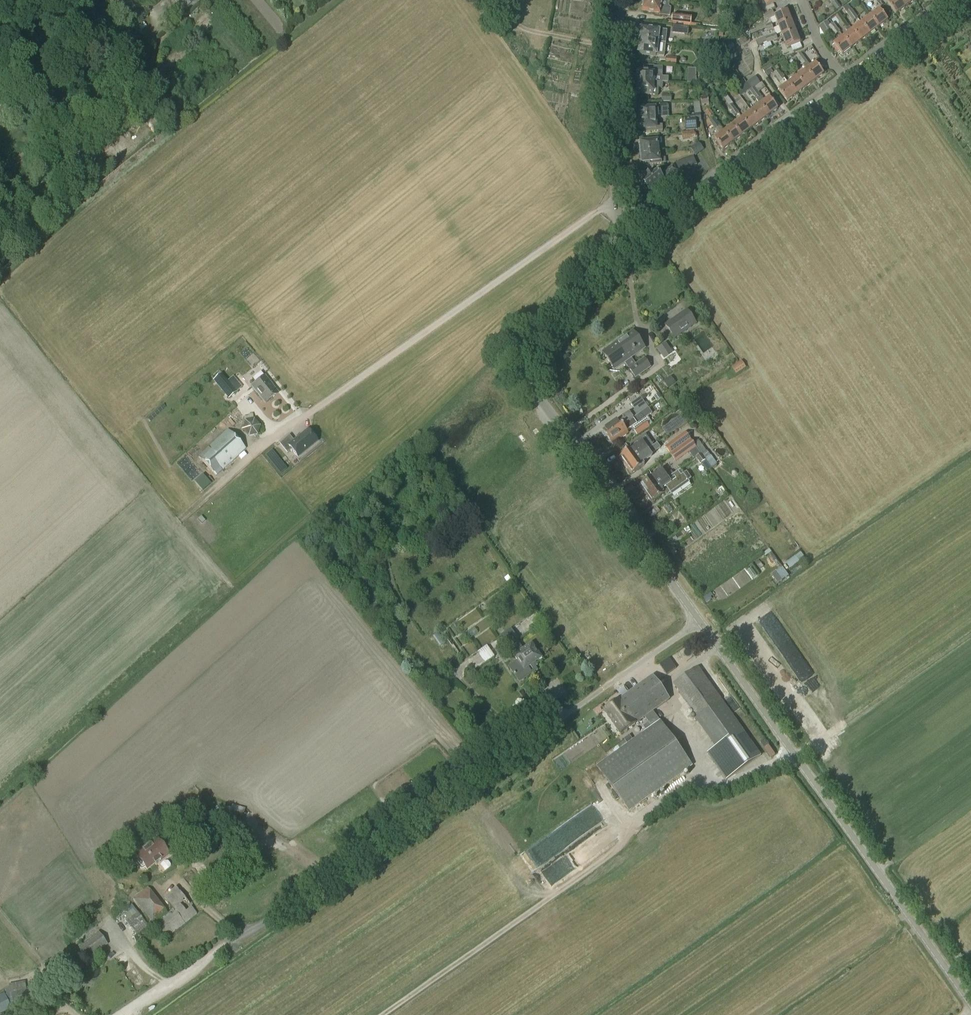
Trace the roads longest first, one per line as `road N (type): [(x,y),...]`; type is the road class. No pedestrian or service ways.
road 1 (unclassified): [(121,1014),(266,926),(699,620)]
road 2 (tertiary): [(699,620),(520,363),(531,333),(592,275),(624,224)]
road 3 (tertiary): [(970,1000),(699,620)]
road 4 (tertiary): [(624,224),(674,216),(848,85)]
road 5 (residential): [(624,224),(611,110),(616,0)]
road 6 (tertiary): [(848,85),(959,0)]
road 7 (track): [(487,2),(528,30),(612,46)]

